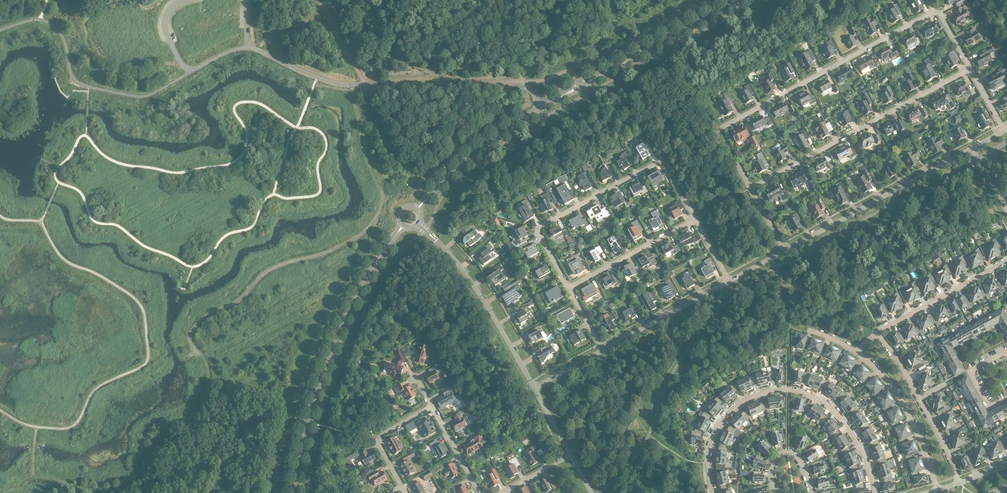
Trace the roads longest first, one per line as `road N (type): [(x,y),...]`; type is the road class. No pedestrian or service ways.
road 1 (track): [(180,345),(193,343),(201,320),(274,267),(370,227),(385,200),(364,141),(360,86)]
road 2 (residential): [(970,69),(940,14),(932,13),(720,129),(751,189)]
road 3 (unclassified): [(247,48),(345,85),(515,82),(544,106)]
road 4 (residential): [(876,492),(845,424),(822,402),(788,391),(744,401),(721,424),(707,461),(713,492)]
road 5 (tertiary): [(293,492),(324,367),(403,226)]
road 6 (residential): [(570,288),(537,229),(663,162),(695,220)]
road 7 (residential): [(751,189),(970,69)]
road 8 (tertiary): [(544,106),(741,0)]
road 9 (tertiary): [(785,252),(974,150)]
road 10 (tertiary): [(534,389),(462,270),(419,225)]
road 11 (residential): [(876,334),(920,402),(959,485)]
road 12 (tertiary): [(417,208),(482,147),(544,106)]
road 13 (residential): [(937,491),(905,408),(859,353)]
road 14 (residential): [(876,334),(1006,261)]
road 15 (tertiary): [(603,352),(730,283)]
road 16 (residential): [(570,288),(695,220)]
road 17 (residential): [(432,408),(378,440),(405,492)]

